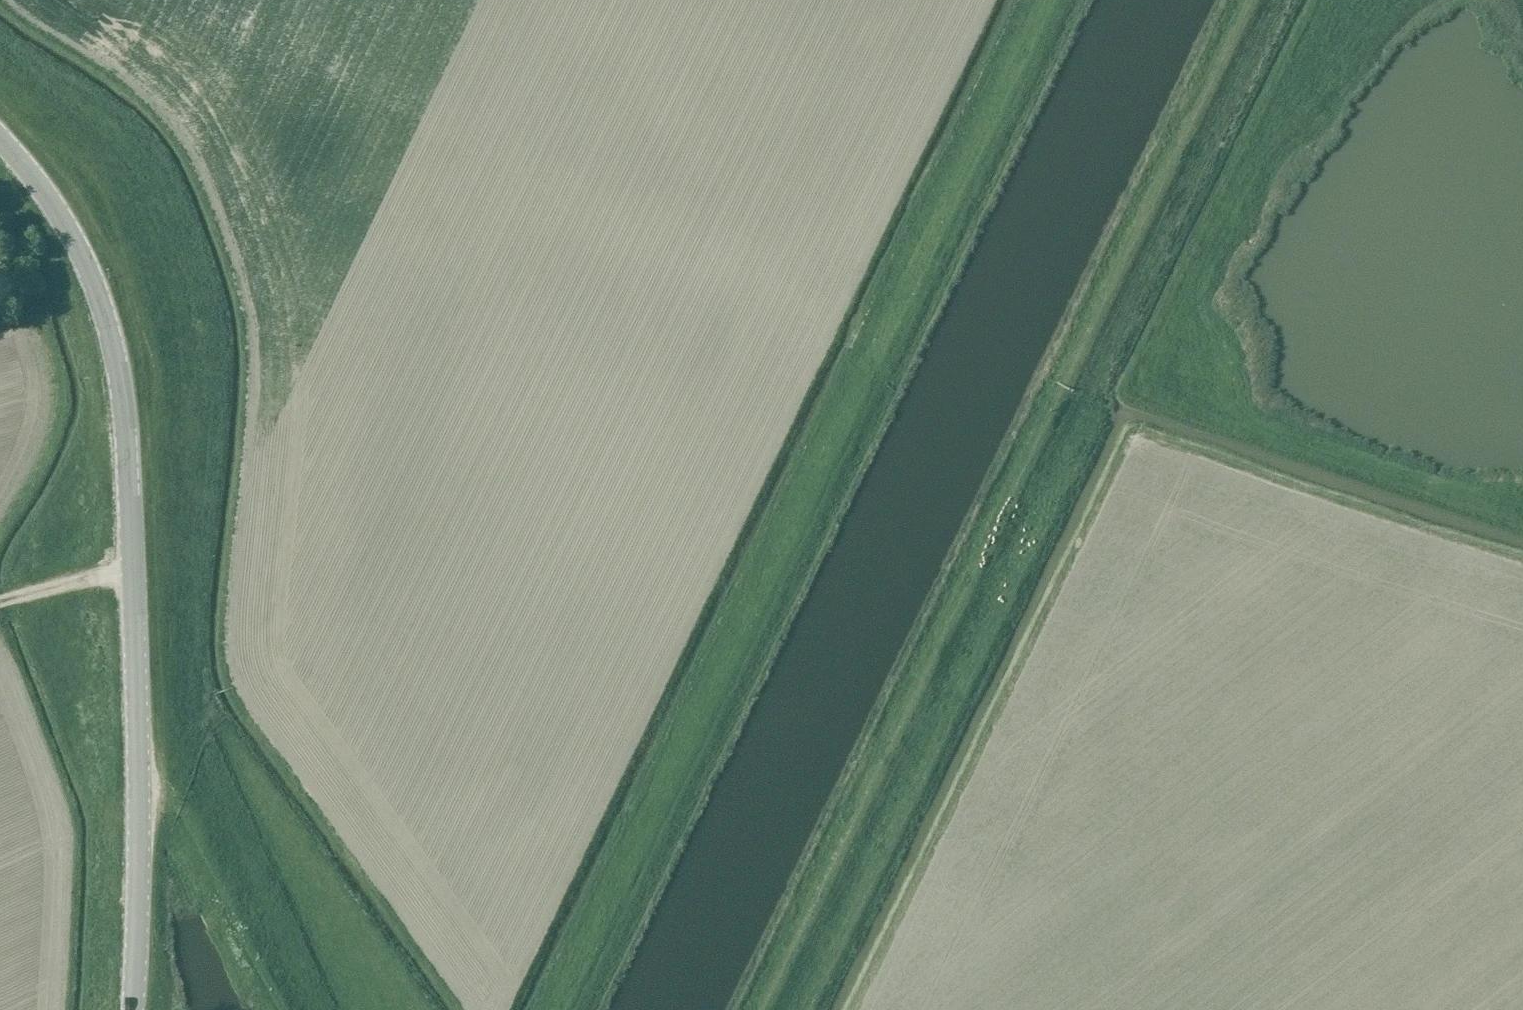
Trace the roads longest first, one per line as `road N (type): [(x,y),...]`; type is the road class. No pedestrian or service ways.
road 1 (tertiary): [(132,1009),(139,782),(119,367),(73,235),(0,136)]

